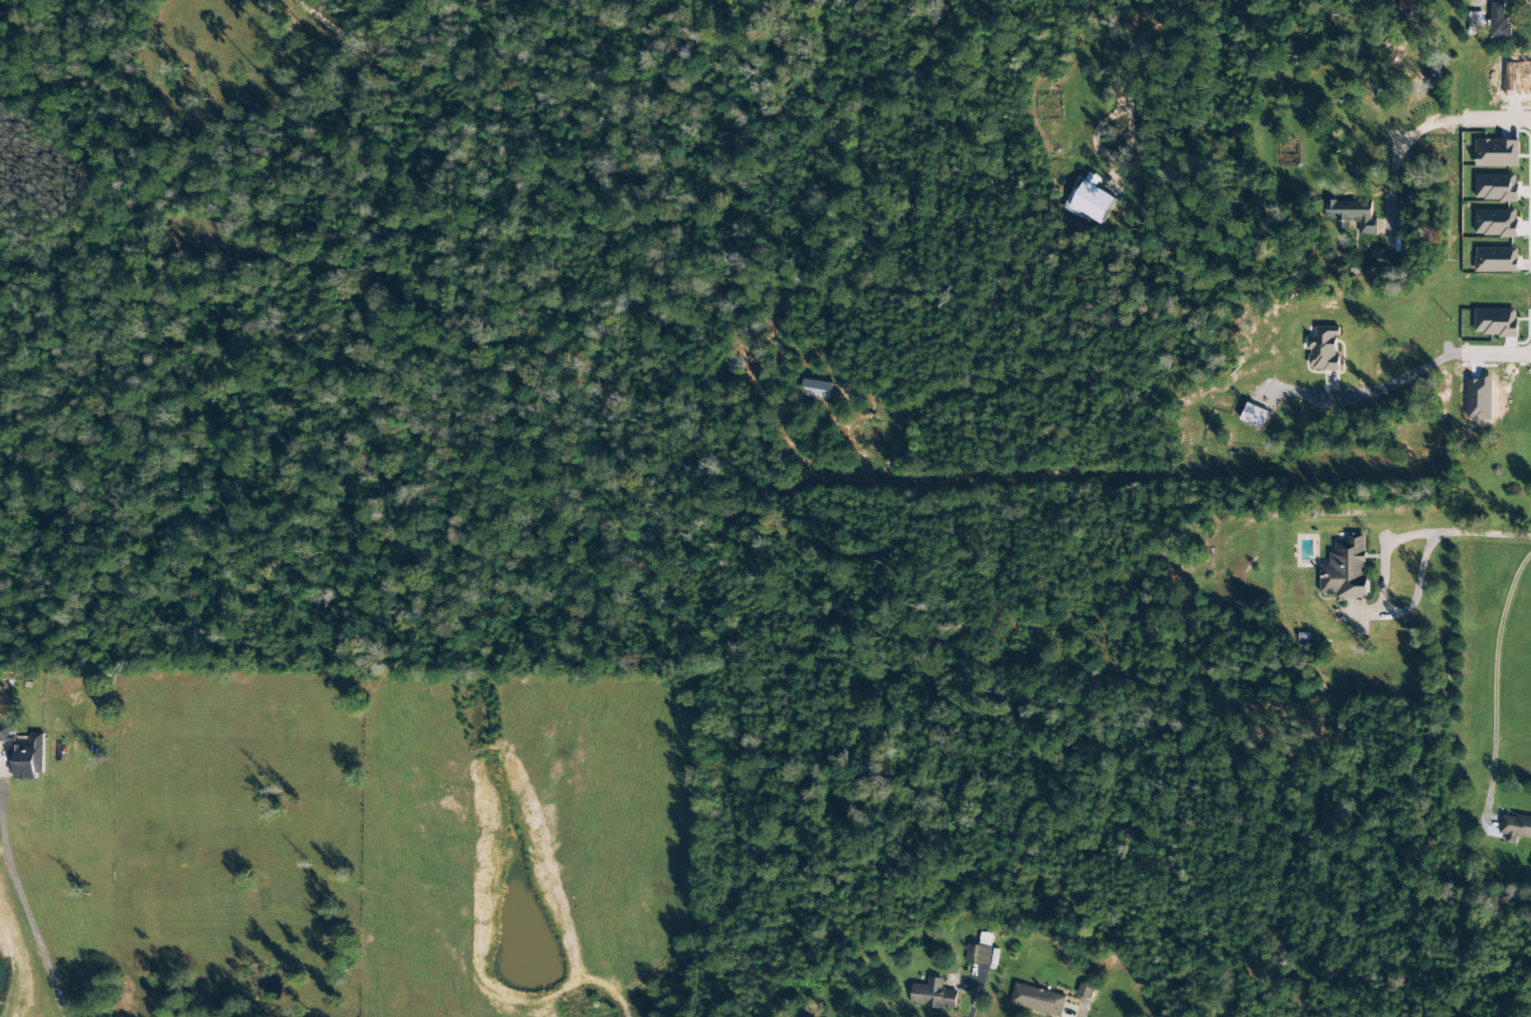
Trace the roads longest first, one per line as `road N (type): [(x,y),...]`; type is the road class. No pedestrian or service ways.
road 1 (residential): [(1530,557),(1498,640),(1494,765),(1445,839)]

